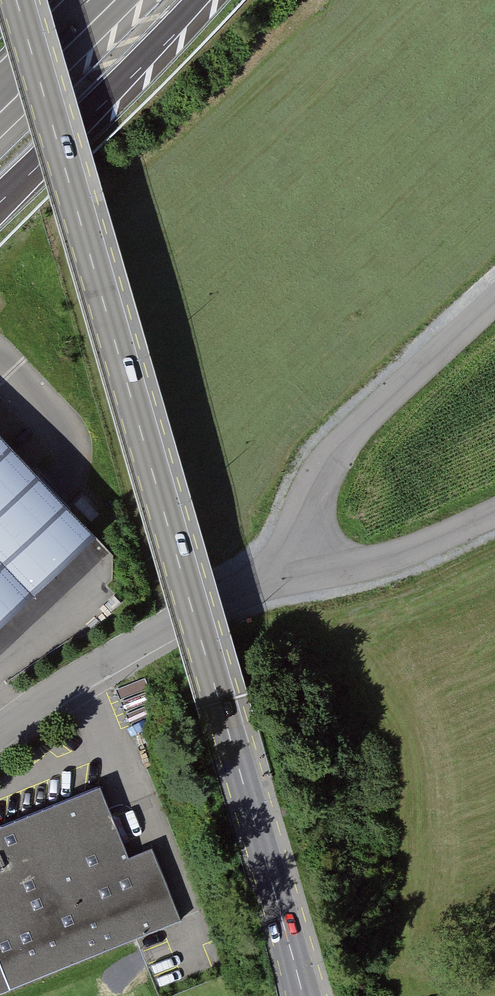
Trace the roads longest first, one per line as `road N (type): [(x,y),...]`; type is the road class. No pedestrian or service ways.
road 1 (secondary): [(302,995),(18,0)]
road 2 (residential): [(0,732),(165,626),(293,563)]
road 3 (residential): [(494,302),(352,433),(307,509)]
road 4 (motorway): [(0,198),(196,0)]
road 5 (residential): [(293,563),(385,562),(494,512)]
road 6 (motorway): [(0,124),(129,0)]
road 7 (motorway): [(0,89),(89,0)]

